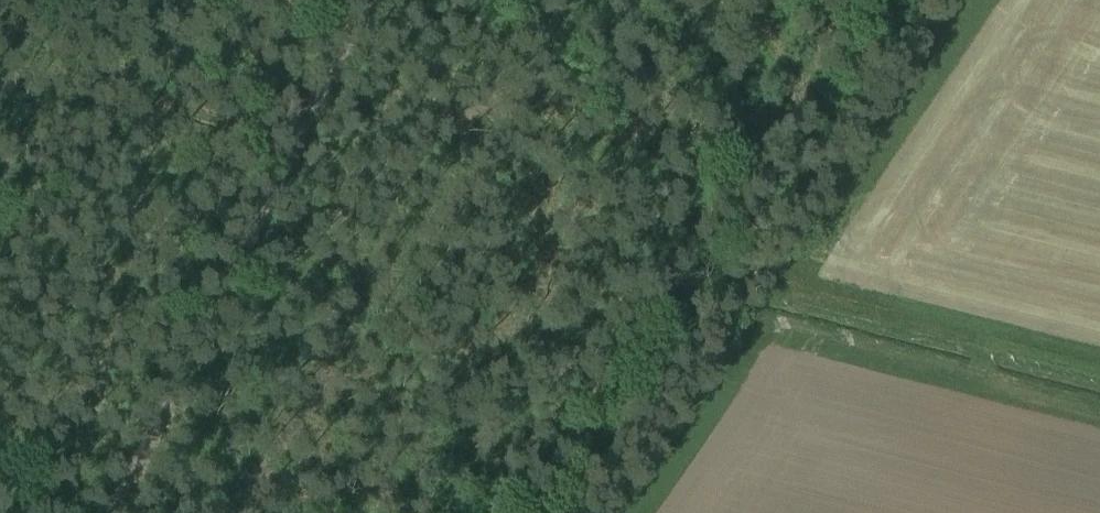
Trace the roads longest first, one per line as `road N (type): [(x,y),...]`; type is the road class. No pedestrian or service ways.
road 1 (track): [(111,512),(368,0)]

